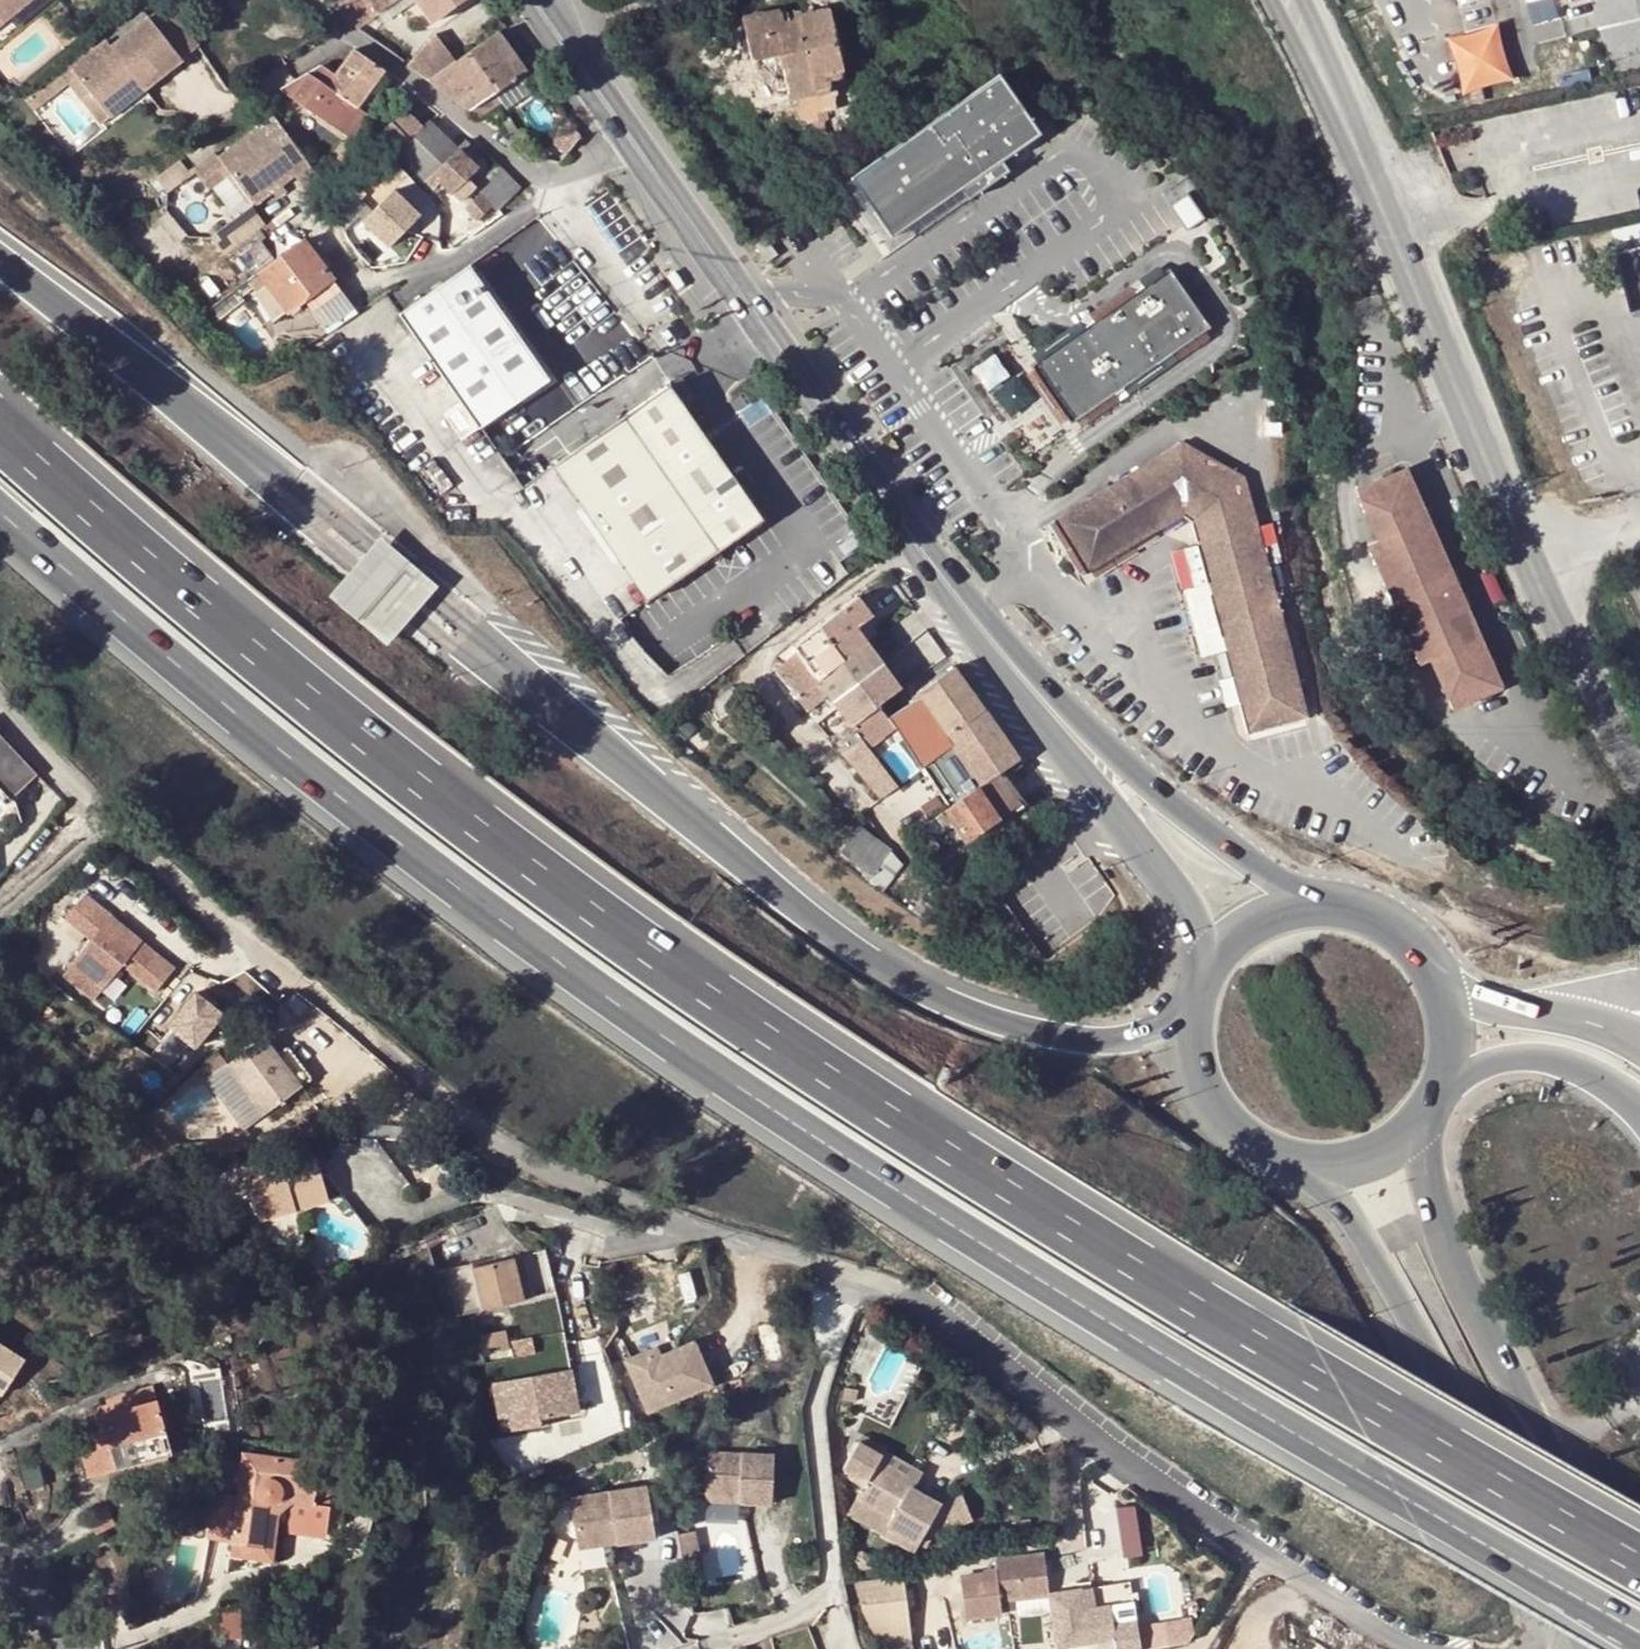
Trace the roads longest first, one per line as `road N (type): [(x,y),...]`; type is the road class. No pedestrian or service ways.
road 1 (motorway): [(1639,1549),(1357,1389),(918,1105),(349,696),(0,384)]
road 2 (motorway): [(0,496),(309,771),(862,1175),(1358,1480),(1639,1642)]
road 3 (residential): [(1415,1648),(846,1276),(651,1215),(485,1140),(276,973),(0,701)]
road 4 (motorway): [(1190,1038),(1081,1042),(974,1015),(843,925),(398,582),(0,265)]
road 5 (primary): [(533,0),(916,543)]
road 6 (primary): [(1337,911),(1272,879),(1174,808),(916,543)]
road 7 (primary): [(1301,1170),(1358,1223),(1585,1648)]
road 8 (primary): [(1639,1631),(1472,1300),(1432,1197),(1421,1126)]
road 9 (primary): [(916,543),(964,625),(1176,896),(1209,973)]
road 10 (tertiary): [(1527,556),(1367,171)]
road 11 (tertiary): [(1639,767),(1527,556)]
road 12 (motorway): [(1639,1045),(1579,1020),(1495,1006),(1429,966)]
road 13 (motorway): [(1440,1096),(1492,1063),(1537,1057),(1589,1072),(1639,1107)]
road 14 (tertiary): [(1271,0),(1367,171)]
road 15 (primary): [(1190,1038),(1209,1110),(1234,1138),(1301,1170)]
road 16 (tertiary): [(1367,171),(1343,85),(1301,0)]
road 17 (primary): [(1337,911),(1273,919),(1248,932),(1209,973)]
road 18 (primary): [(1440,1096),(1451,1019),(1429,966)]
road 19 (primary): [(1301,1170),(1354,1168),(1421,1126)]

